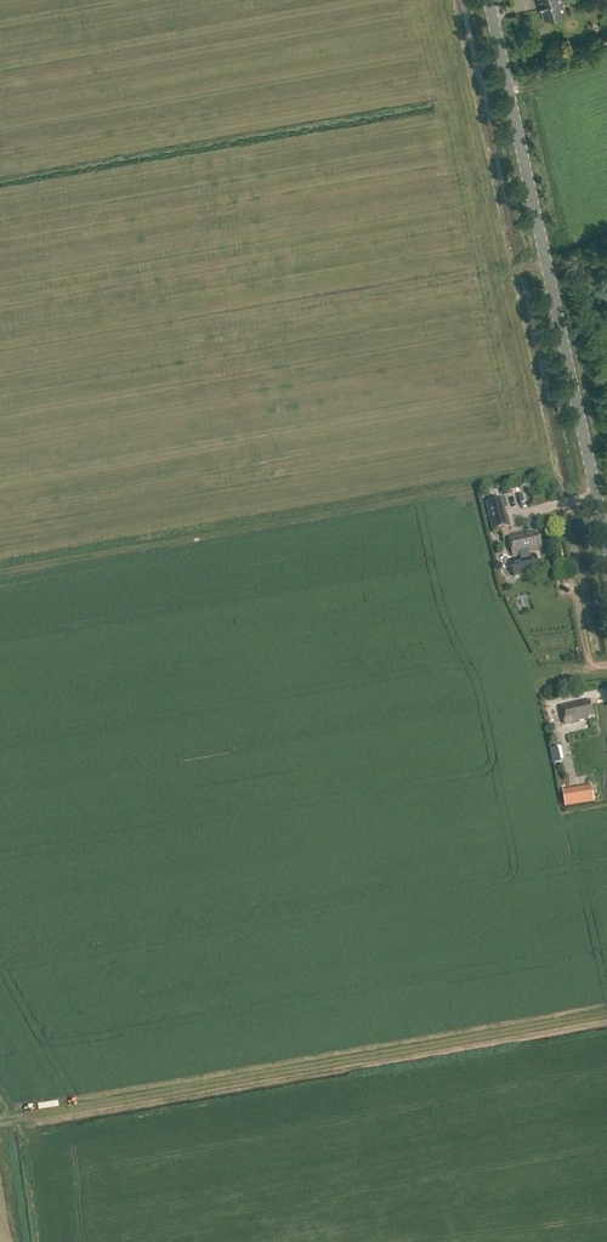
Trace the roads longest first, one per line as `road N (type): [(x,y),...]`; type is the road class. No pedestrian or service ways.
road 1 (track): [(606,1015),(1,1120)]
road 2 (tertiary): [(606,542),(487,0)]

